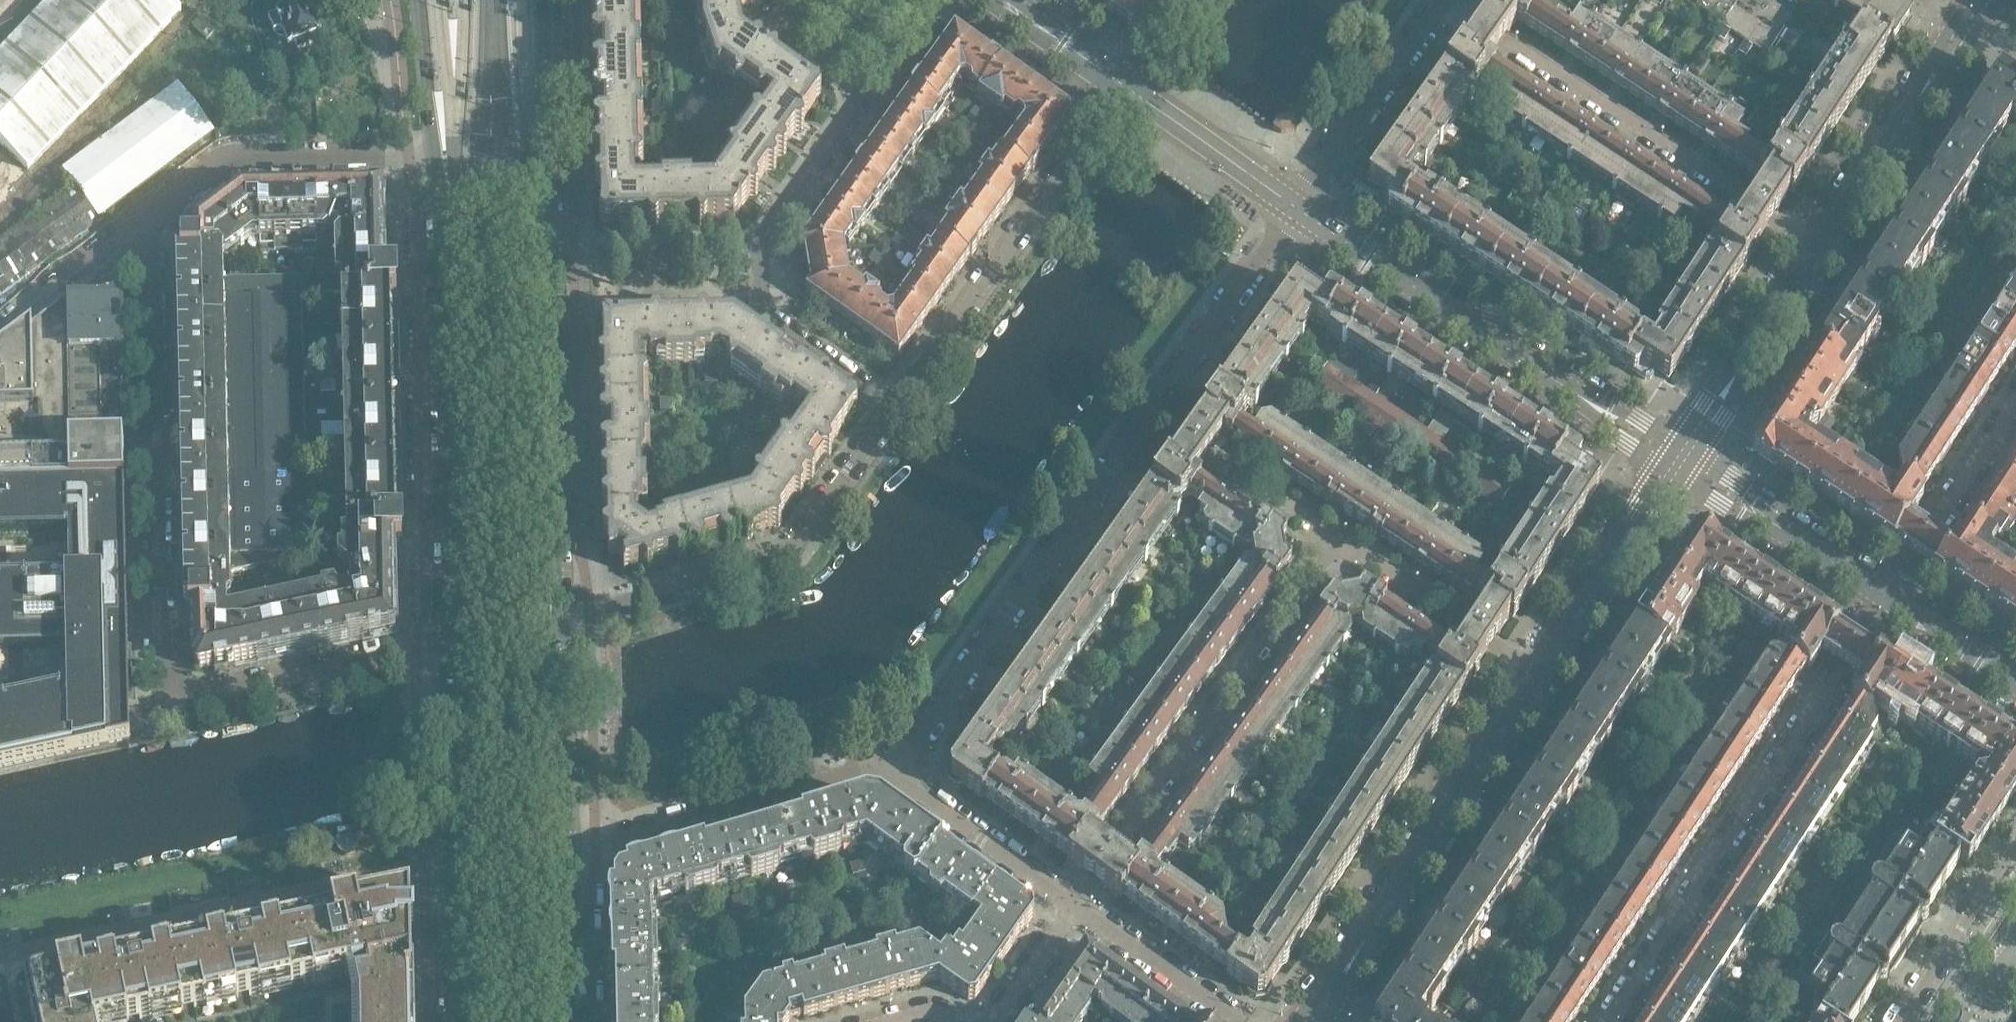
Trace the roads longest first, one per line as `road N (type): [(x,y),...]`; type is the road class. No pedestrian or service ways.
road 1 (residential): [(148,209),(163,670),(172,692),(195,698),(397,656),(450,690)]
road 2 (secondary): [(559,632),(544,0)]
road 3 (secondary): [(436,161),(450,690)]
road 4 (residential): [(1607,1021),(1887,598)]
road 5 (tertiary): [(1679,460),(1296,206)]
road 6 (residential): [(1076,906),(1340,544)]
road 7 (residential): [(1443,4),(1816,251)]
road 8 (residential): [(891,762),(920,744),(1151,414)]
road 9 (residential): [(559,632),(589,615),(772,562),(805,537),(896,407)]
road 10 (residential): [(863,96),(762,234),(760,299),(766,315),(896,407)]
road 11 (residential): [(896,407),(1124,86)]
road 12 (residential): [(568,849),(595,848),(891,762)]
road 13 (secondary): [(450,690),(456,1021)]
road 14 (tertiary): [(1375,925),(1540,672)]
road 15 (residential): [(436,161),(240,162),(148,209)]
road 16 (tertiary): [(1816,251),(1972,18)]
road 17 (residential): [(1151,414),(1296,206)]
road 18 (tertiary): [(1540,672),(1679,460)]
road 19 (tertiary): [(1679,460),(1816,251)]
road 20 (residential): [(1296,206),(1443,4)]
road 21 (tertiary): [(1887,598),(1679,460)]
road 22 (residential): [(1340,544),(1540,672)]
road 23 (residential): [(1076,906),(905,785),(891,762)]
road 24 (residential): [(1887,598),(2015,401)]
road 25 (residential): [(1151,414),(1340,544)]
road 26 (secondary): [(568,849),(559,632)]
road 27 (tertiary): [(1296,206),(1124,86)]
road 28 (residential): [(2015,848),(1902,1021)]
road 29 (residential): [(1245,1021),(1076,906)]
road 30 (secondary): [(571,1021),(568,849)]
road 31 (secondary): [(418,0),(436,161)]
road 32 (tertiary): [(2015,683),(1887,598)]
road 33 (tertiary): [(1124,86),(1000,0)]
road 34 (residential): [(863,96),(777,34),(770,20),(778,0)]
road 35 (residential): [(993,1021),(1076,906)]
road 36 (tertiary): [(1375,925),(1297,1021)]

